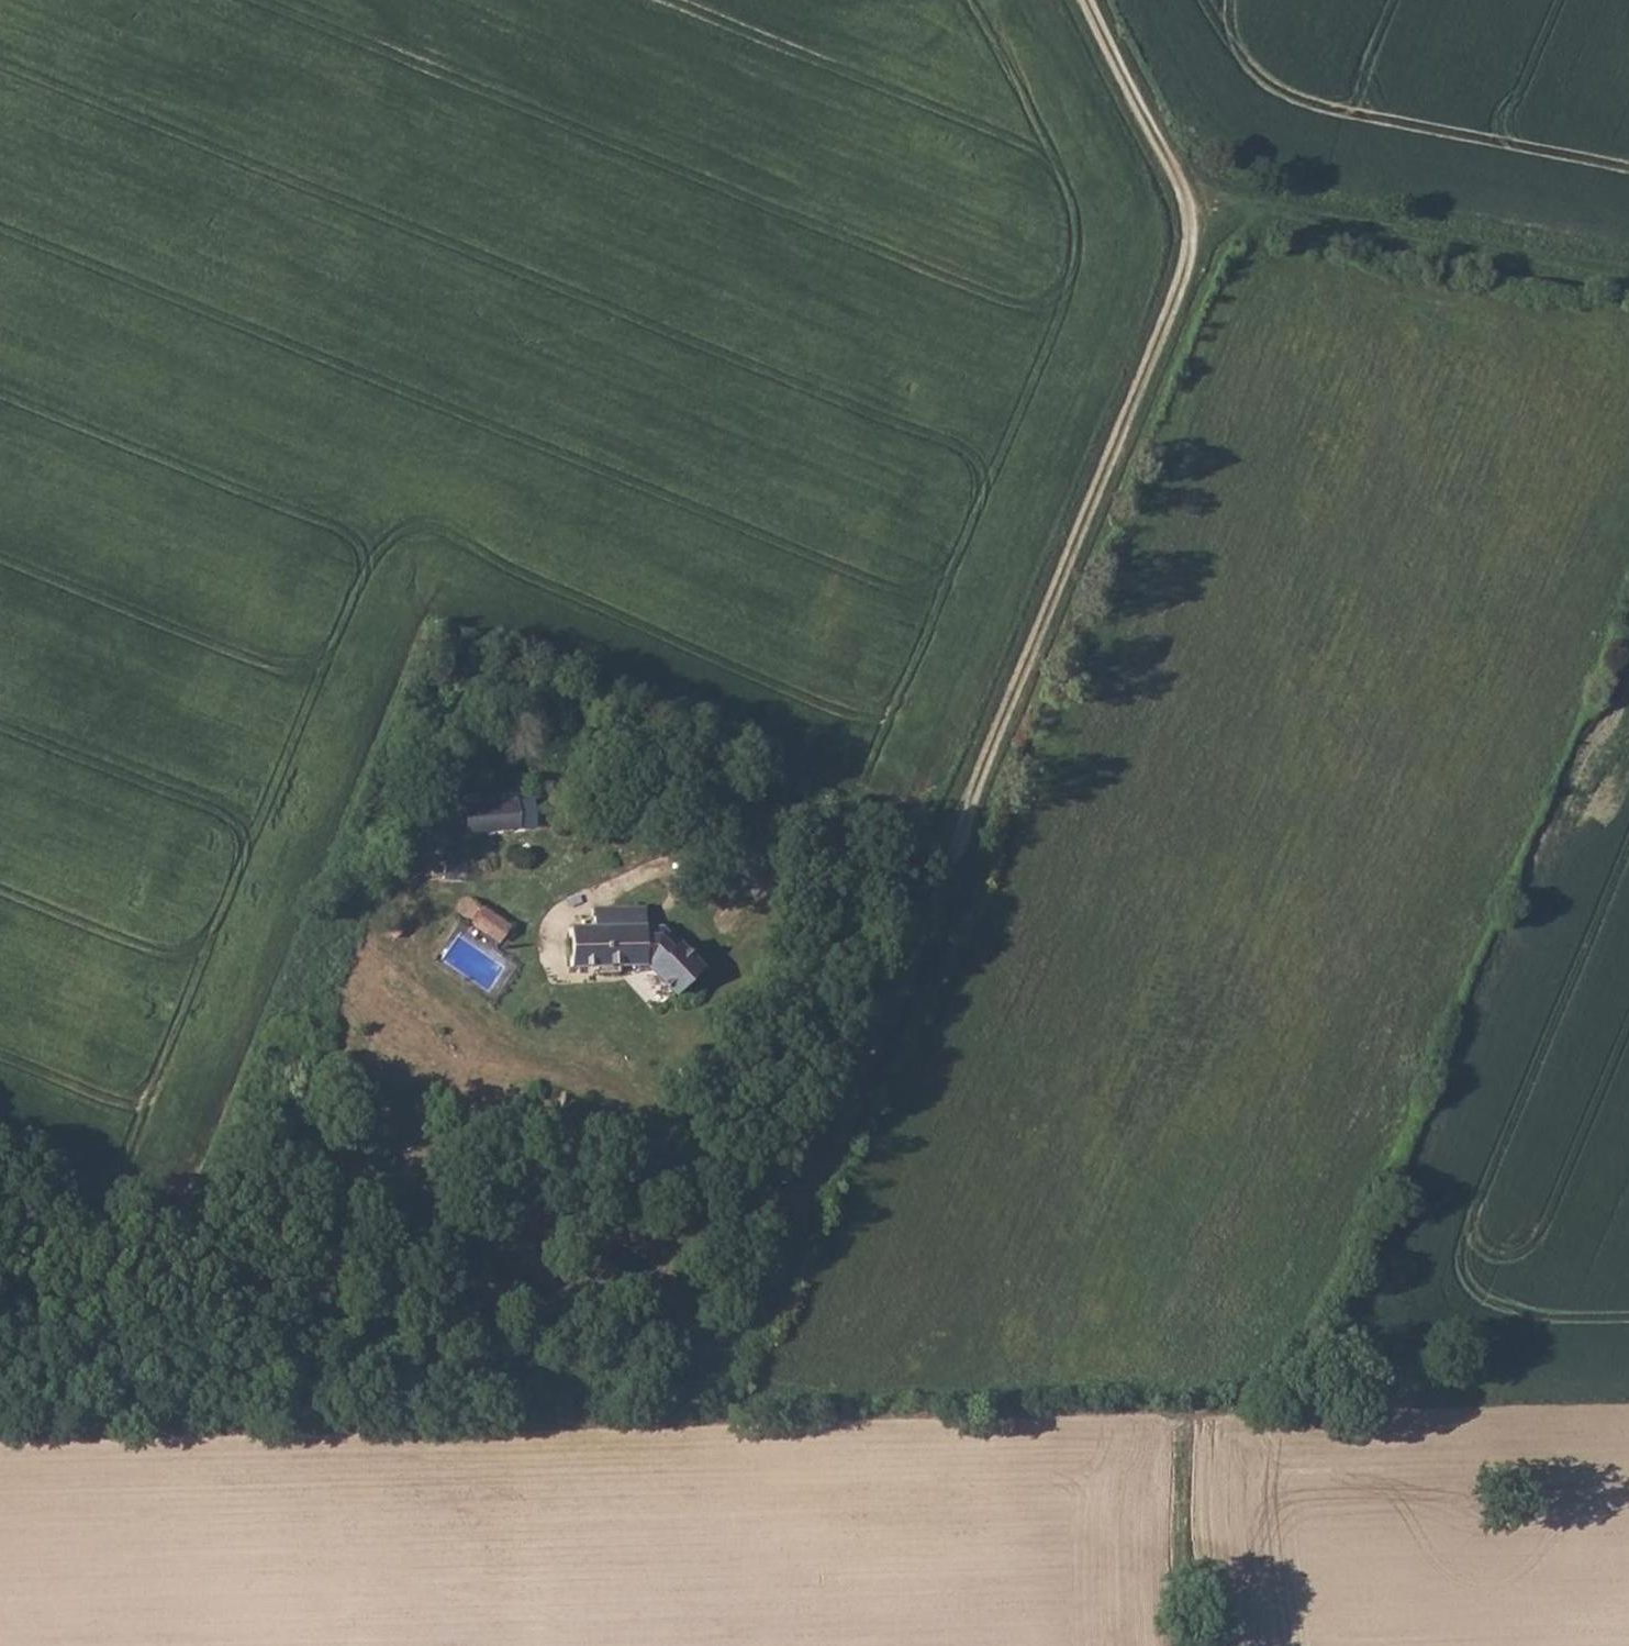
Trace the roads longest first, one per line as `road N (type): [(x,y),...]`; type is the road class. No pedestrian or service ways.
road 1 (track): [(1082,0),(1190,202),(1186,265),(920,902)]
road 2 (track): [(1628,277),(1190,202)]

